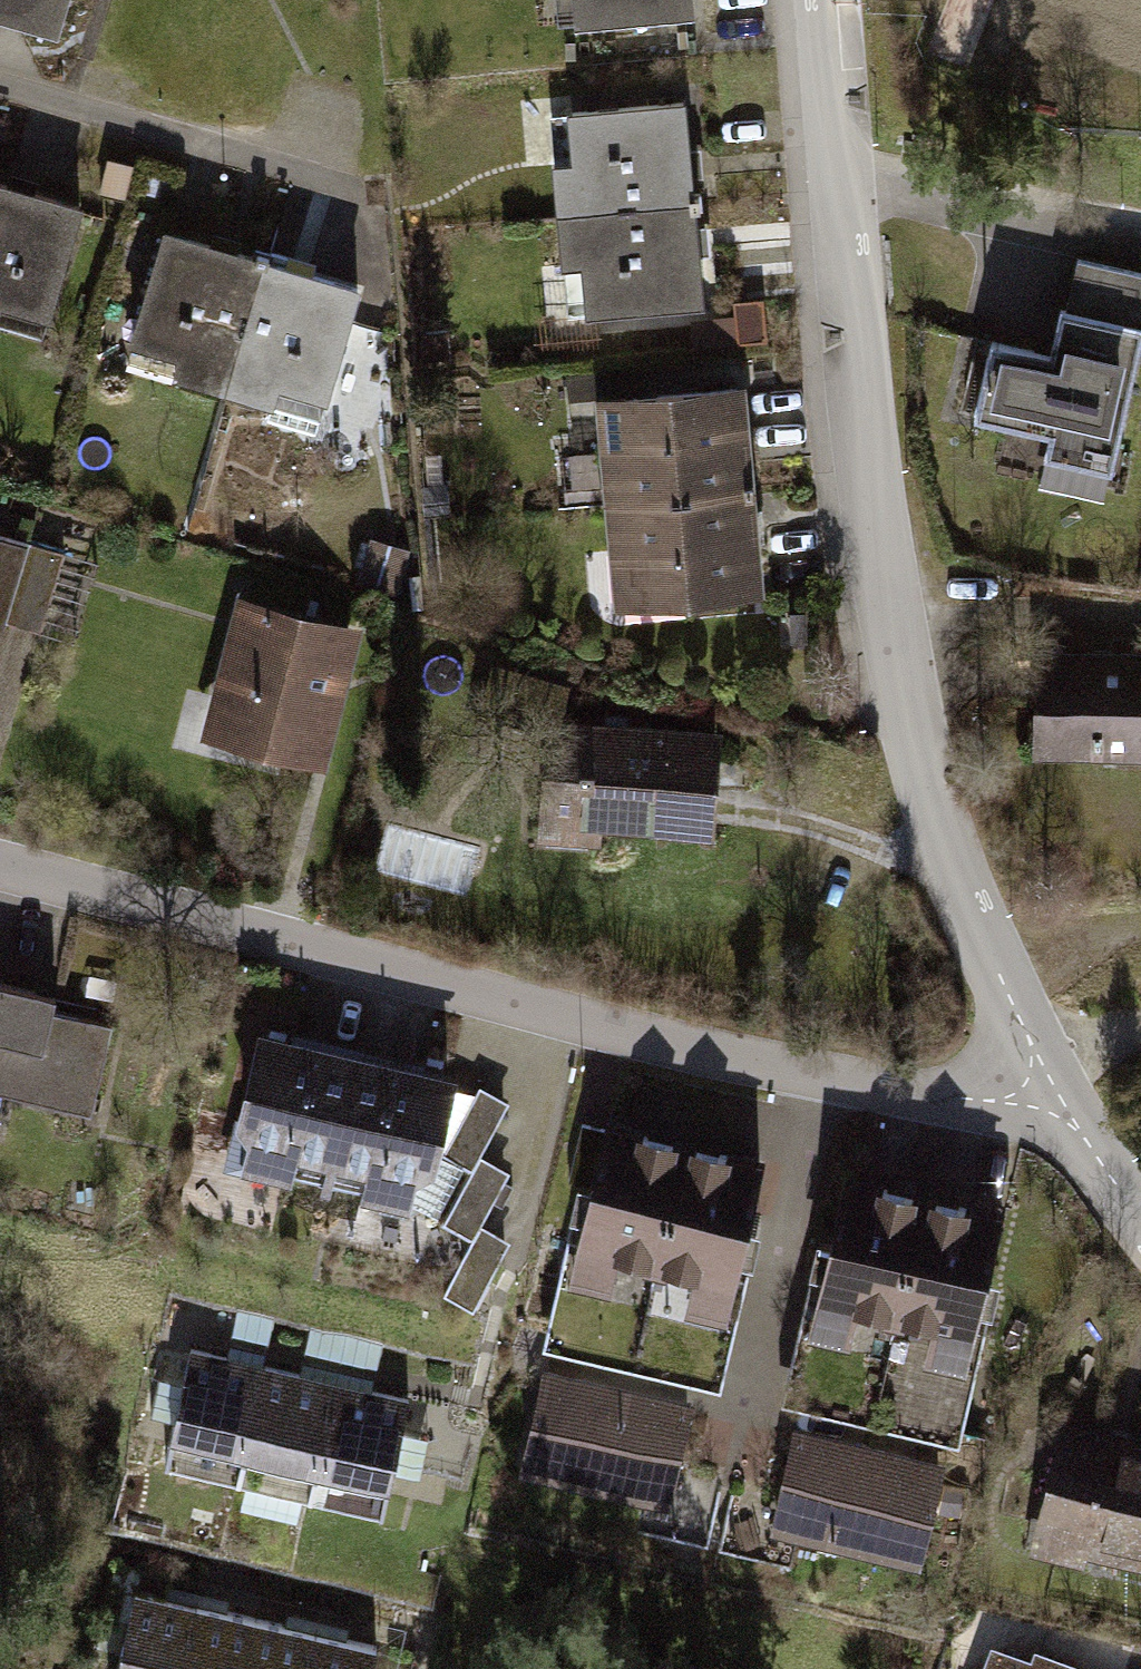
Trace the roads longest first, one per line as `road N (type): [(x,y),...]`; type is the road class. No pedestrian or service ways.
road 1 (residential): [(824,0),(858,411),(926,771),(990,955),(1053,1088)]
road 2 (residential): [(0,867),(649,1040),(908,1093),(994,1100),(1053,1088)]
road 3 (residential): [(340,187),(0,90)]
road 4 (residential): [(1053,1088),(1140,1224)]

